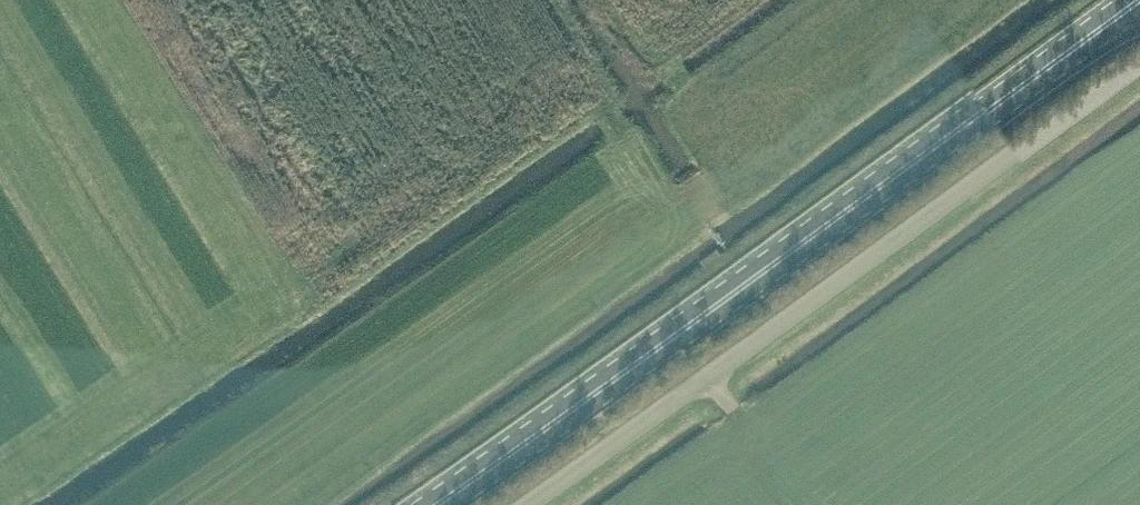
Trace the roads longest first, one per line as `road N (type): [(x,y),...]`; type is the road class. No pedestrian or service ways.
road 1 (primary): [(441,504),(1139,0)]
road 2 (unclassified): [(535,504),(1139,66)]

